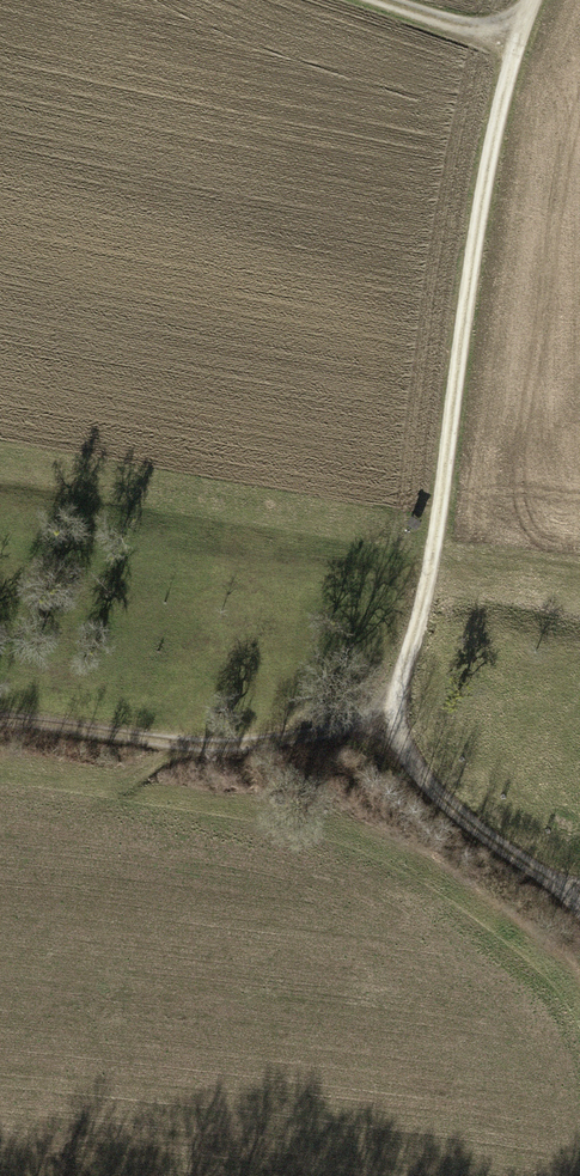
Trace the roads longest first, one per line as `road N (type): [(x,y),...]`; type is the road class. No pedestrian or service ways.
road 1 (track): [(579,913),(539,869),(428,784),(388,727),(445,484),(463,321),(514,43),(533,0)]
road 2 (track): [(388,727),(211,748),(0,730)]
road 3 (track): [(385,0),(514,43)]

